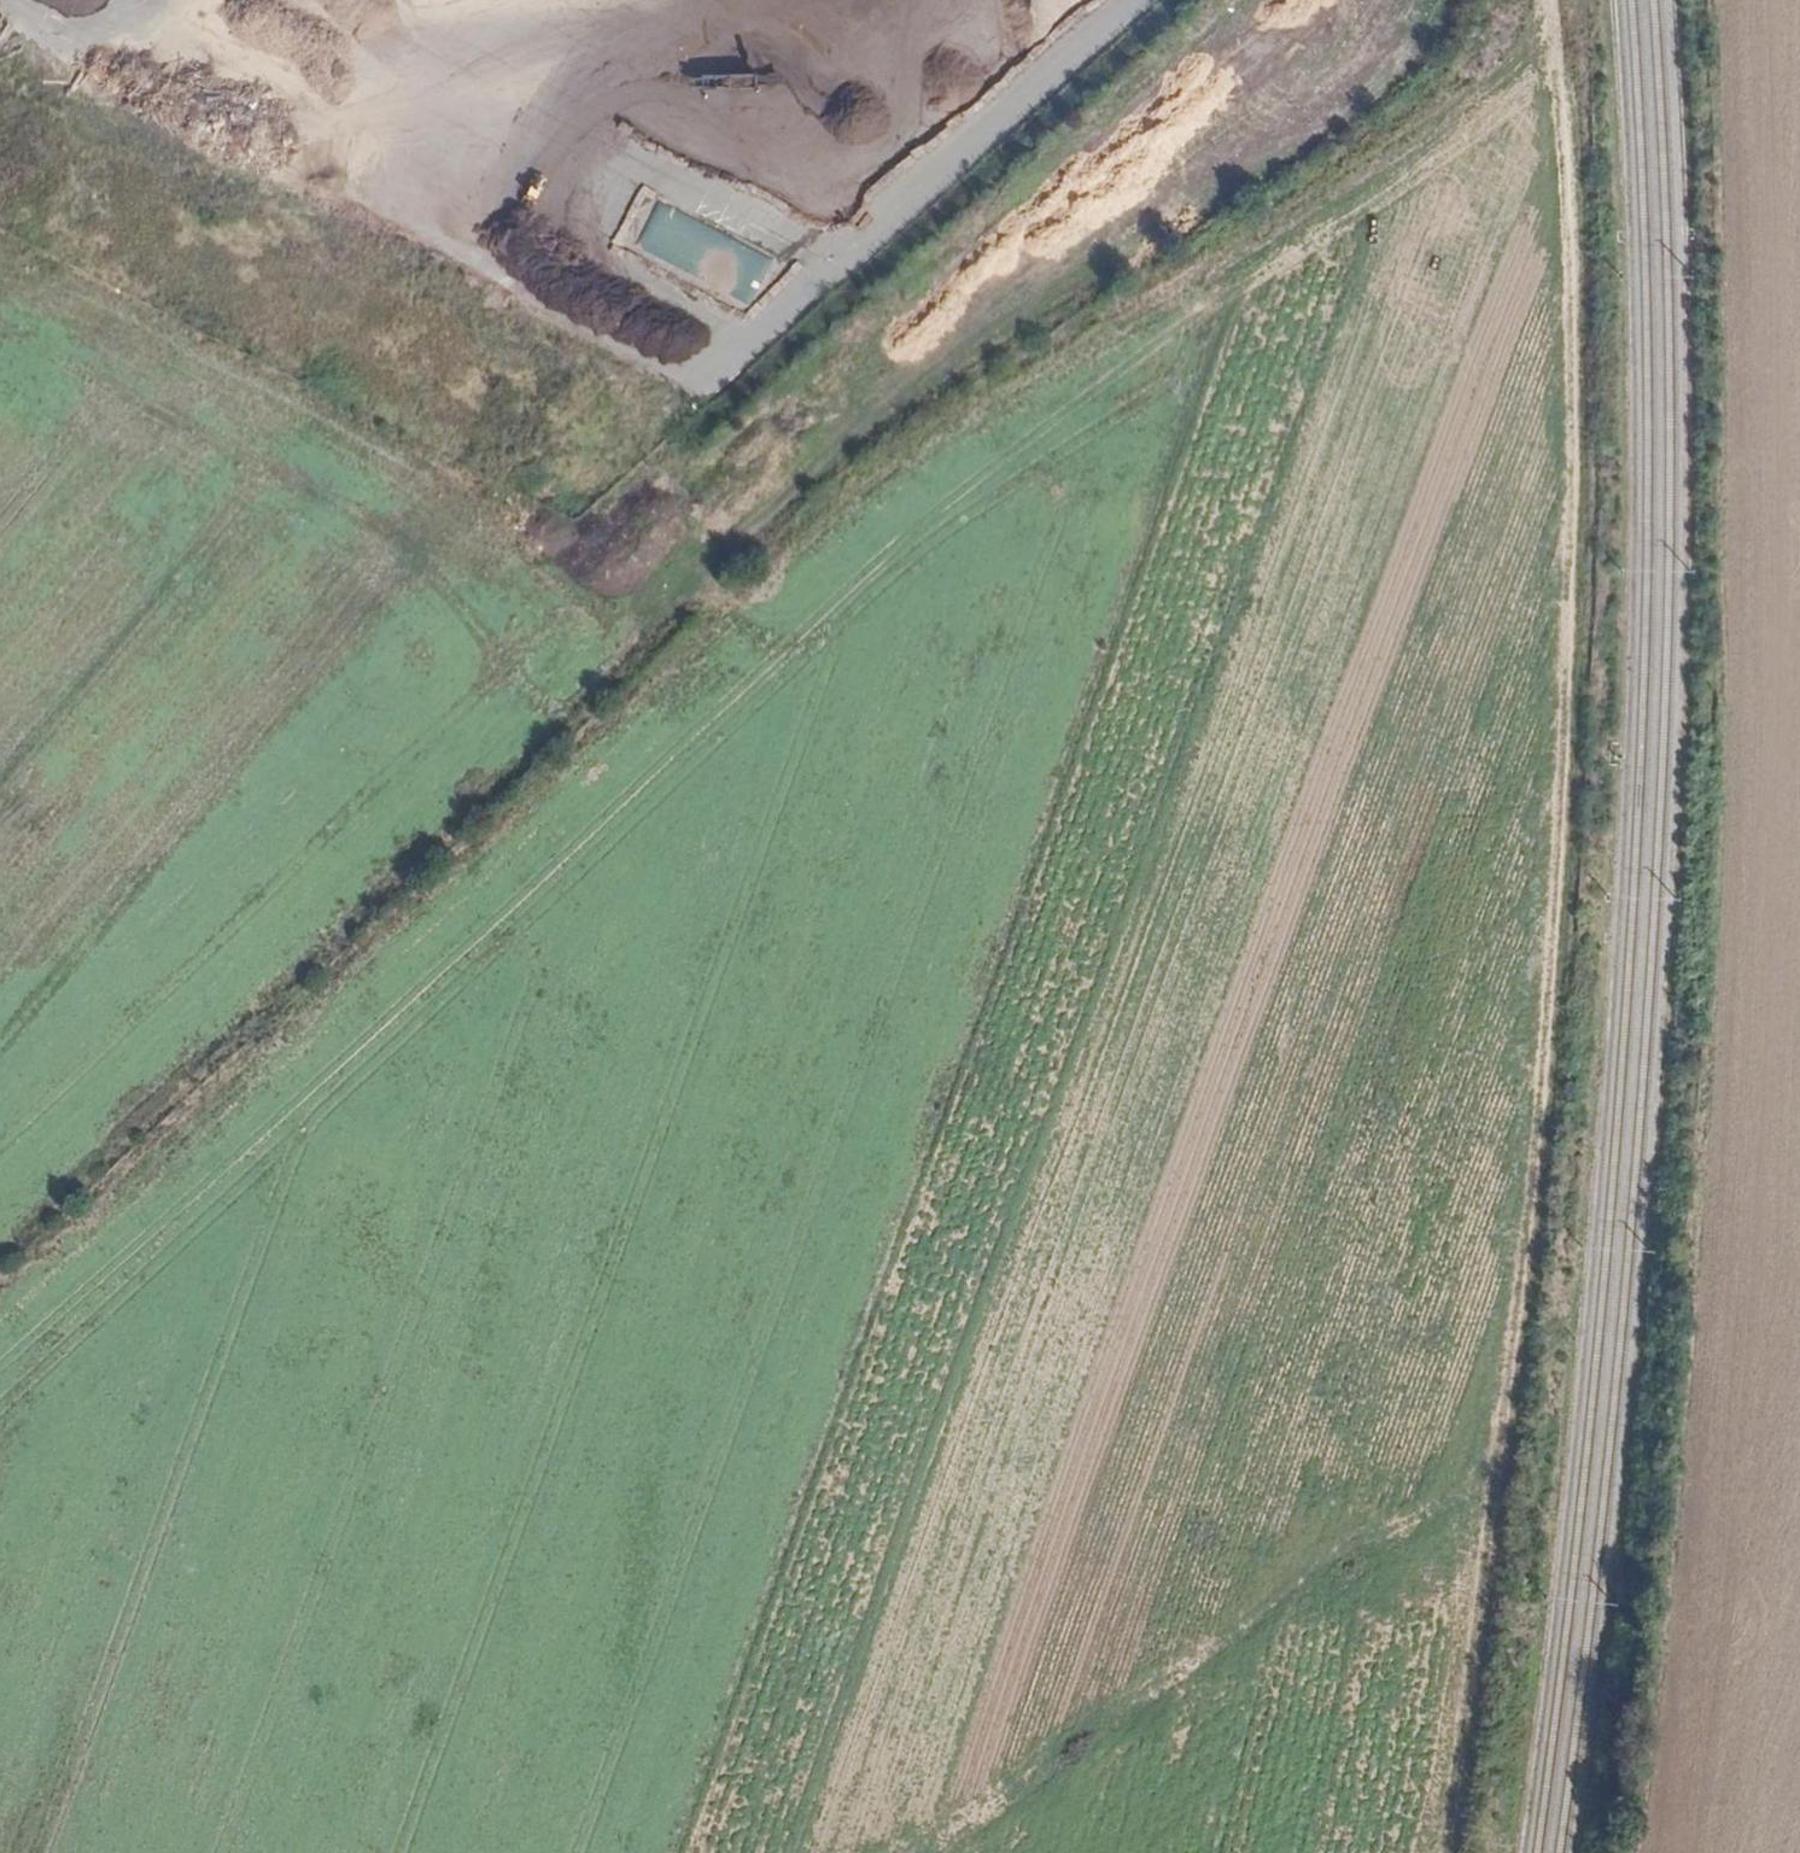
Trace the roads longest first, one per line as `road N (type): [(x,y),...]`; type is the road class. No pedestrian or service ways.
road 1 (track): [(1538,0),(1537,55),(852,510),(0,1316)]

